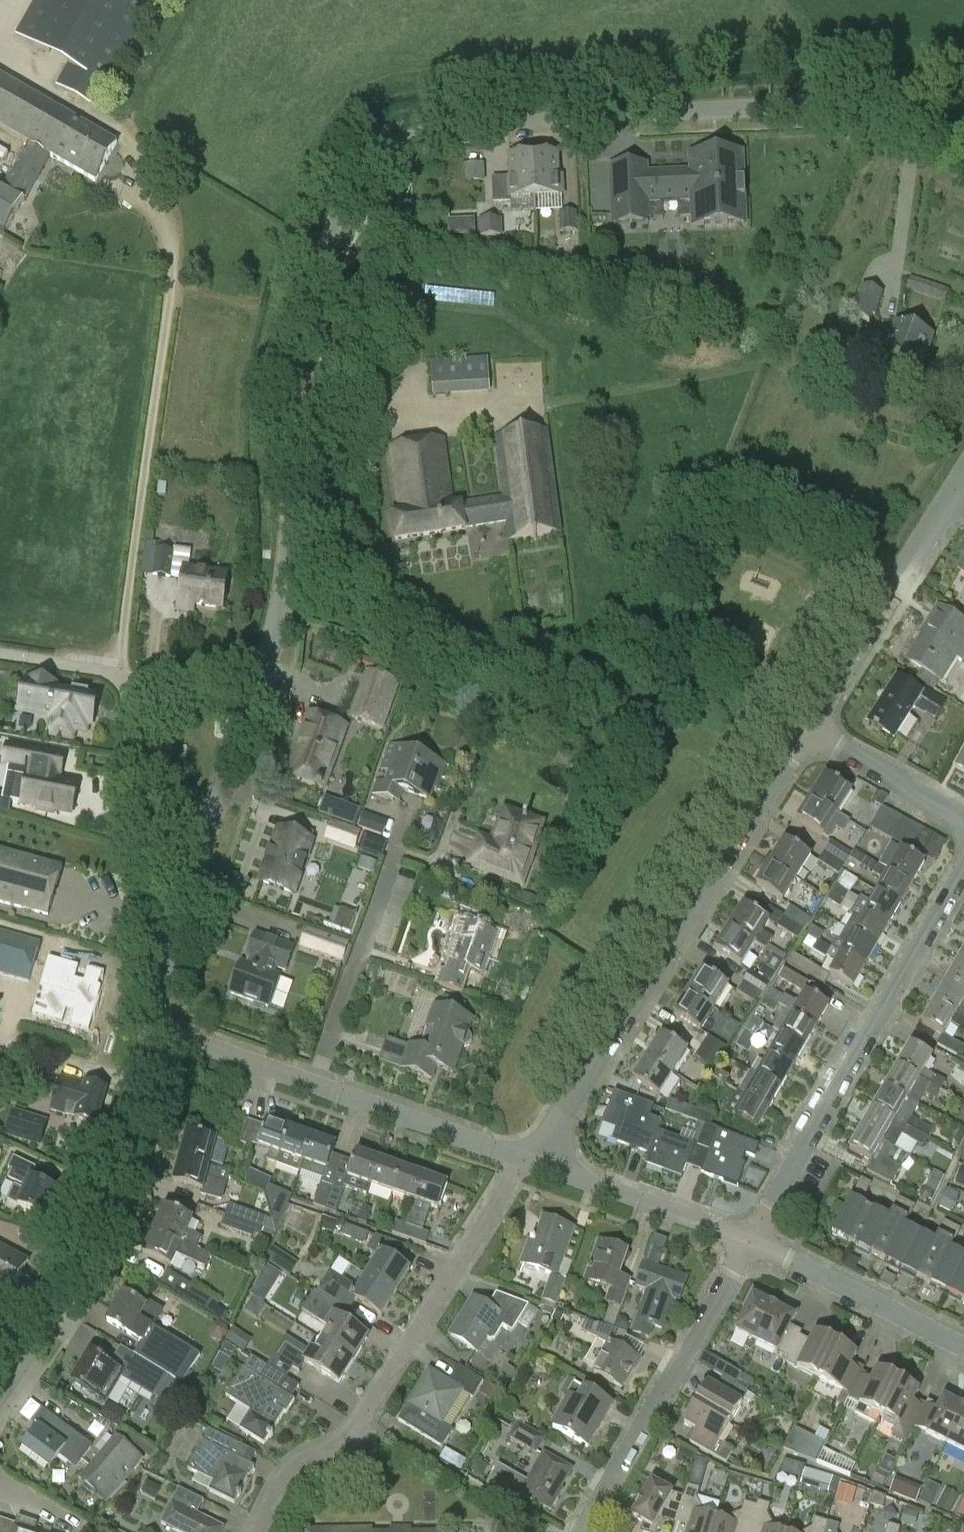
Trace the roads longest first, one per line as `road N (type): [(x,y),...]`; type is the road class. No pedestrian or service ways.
road 1 (residential): [(963,138),(851,105),(769,106),(444,127),(390,149),(368,167),(331,229),(284,390),(280,581),(263,671)]
road 2 (residential): [(530,1147),(816,721)]
road 3 (residential): [(254,1531),(292,1456),(352,1430),(530,1147)]
road 4 (residential): [(749,1235),(963,868)]
road 5 (residential): [(585,1531),(749,1235)]
road 6 (residential): [(263,671),(203,837),(160,993)]
road 7 (residential): [(140,1083),(125,1151),(80,1262),(0,1383)]
road 8 (residential): [(139,686),(160,993)]
road 9 (residential): [(816,721),(963,483)]
road 10 (residential): [(963,1338),(749,1235)]
road 11 (residential): [(749,1235),(530,1147)]
road 12 (residential): [(530,1147),(313,1074)]
road 13 (residential): [(313,1074),(390,879)]
road 14 (residential): [(963,810),(816,721)]
road 15 (residential): [(313,1074),(156,1029)]
road 16 (residential): [(140,1083),(0,1040)]
road 17 (residential): [(139,686),(0,654)]
road 18 (residential): [(263,671),(139,686)]

